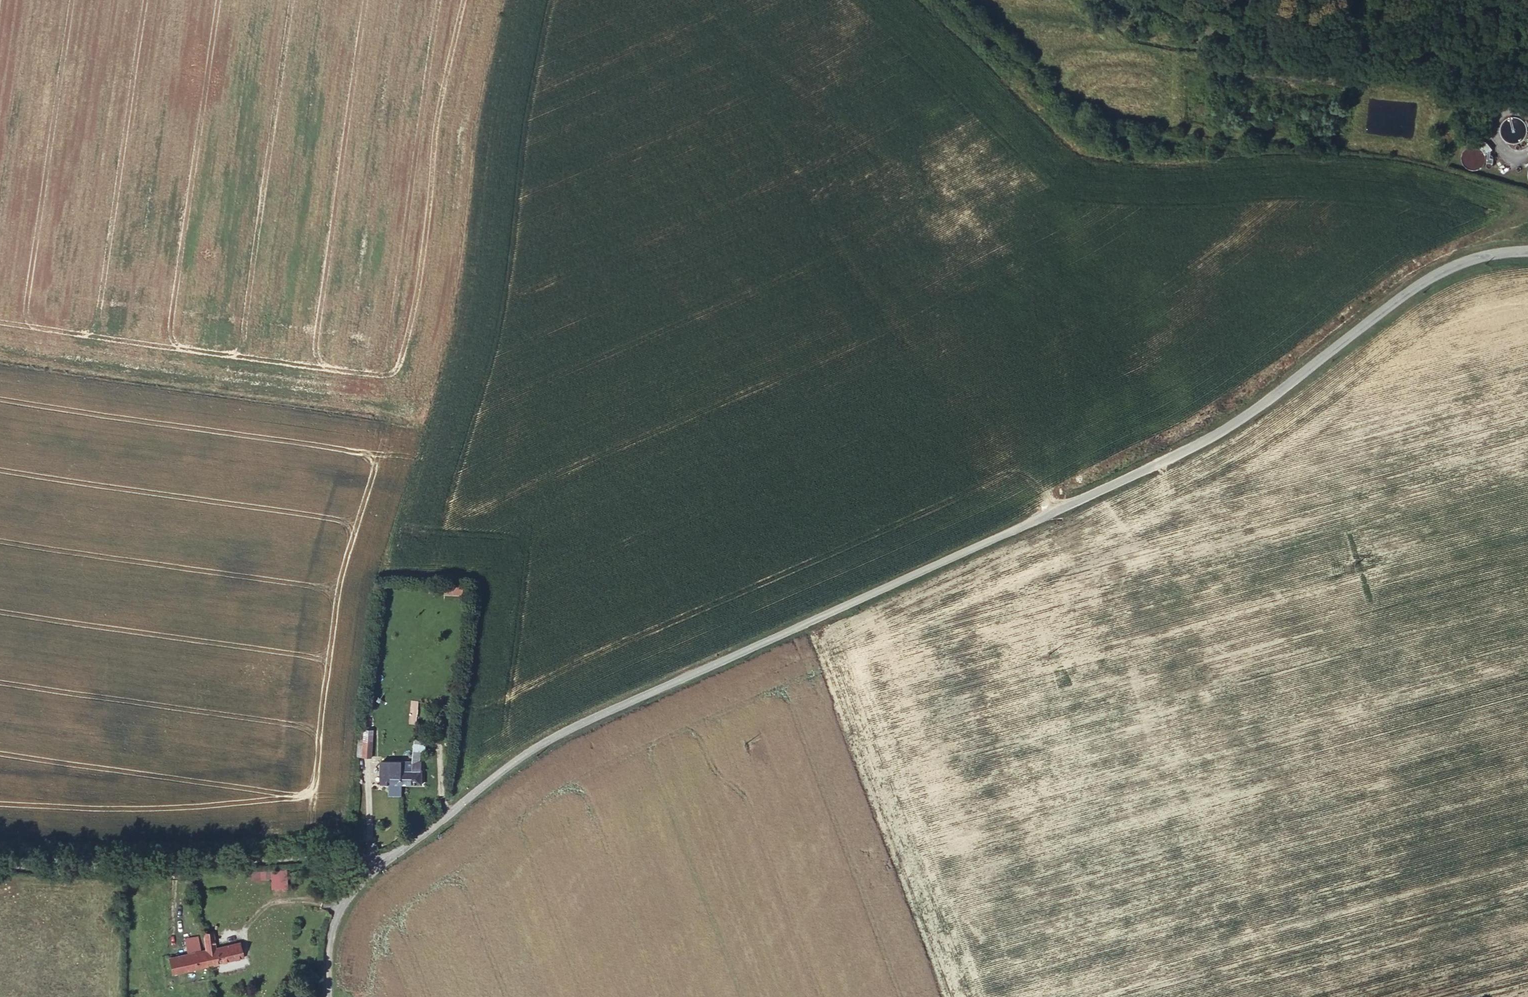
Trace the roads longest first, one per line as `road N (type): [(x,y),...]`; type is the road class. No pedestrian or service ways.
road 1 (tertiary): [(1527,250),(1445,269),(1170,459),(566,728),(510,761),(385,863)]
road 2 (unclassified): [(385,863),(0,861)]
road 3 (tertiary): [(385,863),(335,912),(326,996)]

